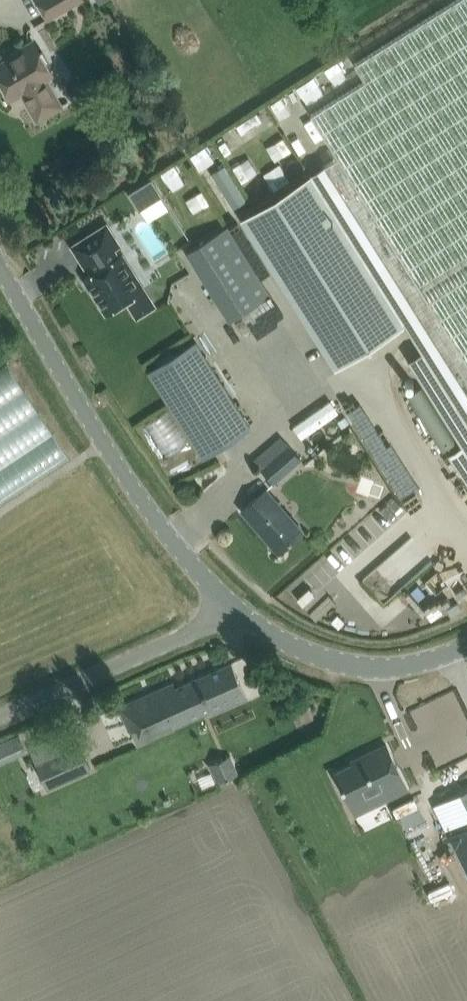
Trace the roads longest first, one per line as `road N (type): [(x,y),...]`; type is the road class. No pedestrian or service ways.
road 1 (tertiary): [(230,602),(168,537),(0,268)]
road 2 (unclassified): [(0,715),(179,638),(230,602)]
road 3 (tertiary): [(230,602),(312,655),(370,668),(424,663),(466,647)]

